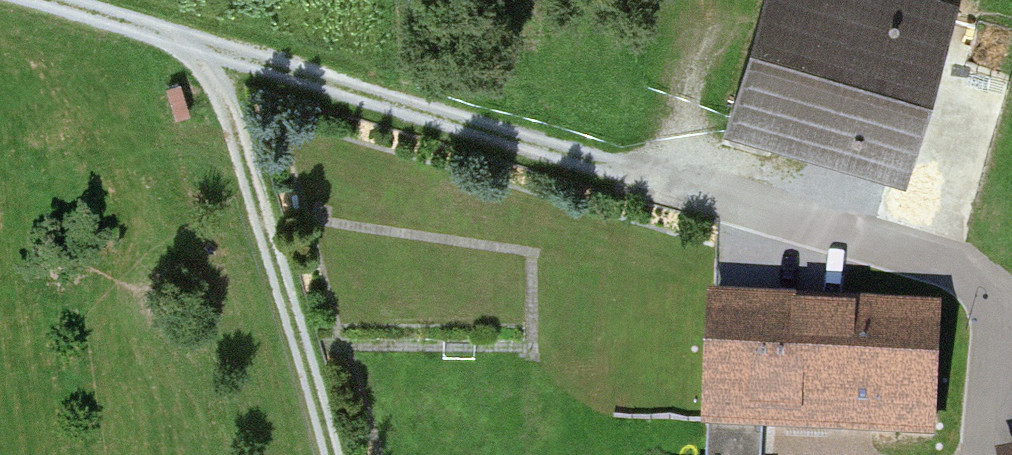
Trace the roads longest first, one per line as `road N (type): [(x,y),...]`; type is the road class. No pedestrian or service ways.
road 1 (track): [(1011,302),(50,0)]
road 2 (track): [(206,45),(286,291),(327,454)]

